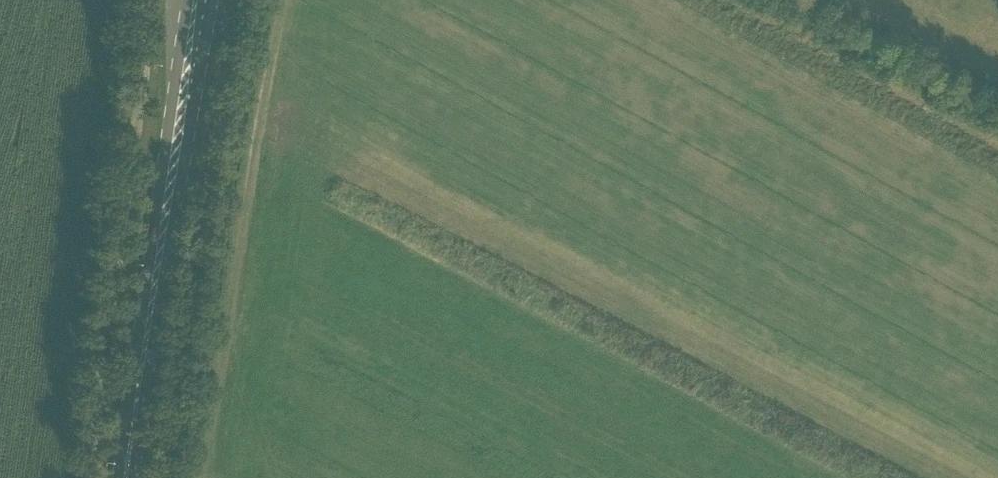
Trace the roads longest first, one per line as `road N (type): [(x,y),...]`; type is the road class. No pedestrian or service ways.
road 1 (primary): [(128,477),(197,0)]
road 2 (track): [(830,0),(997,96)]

